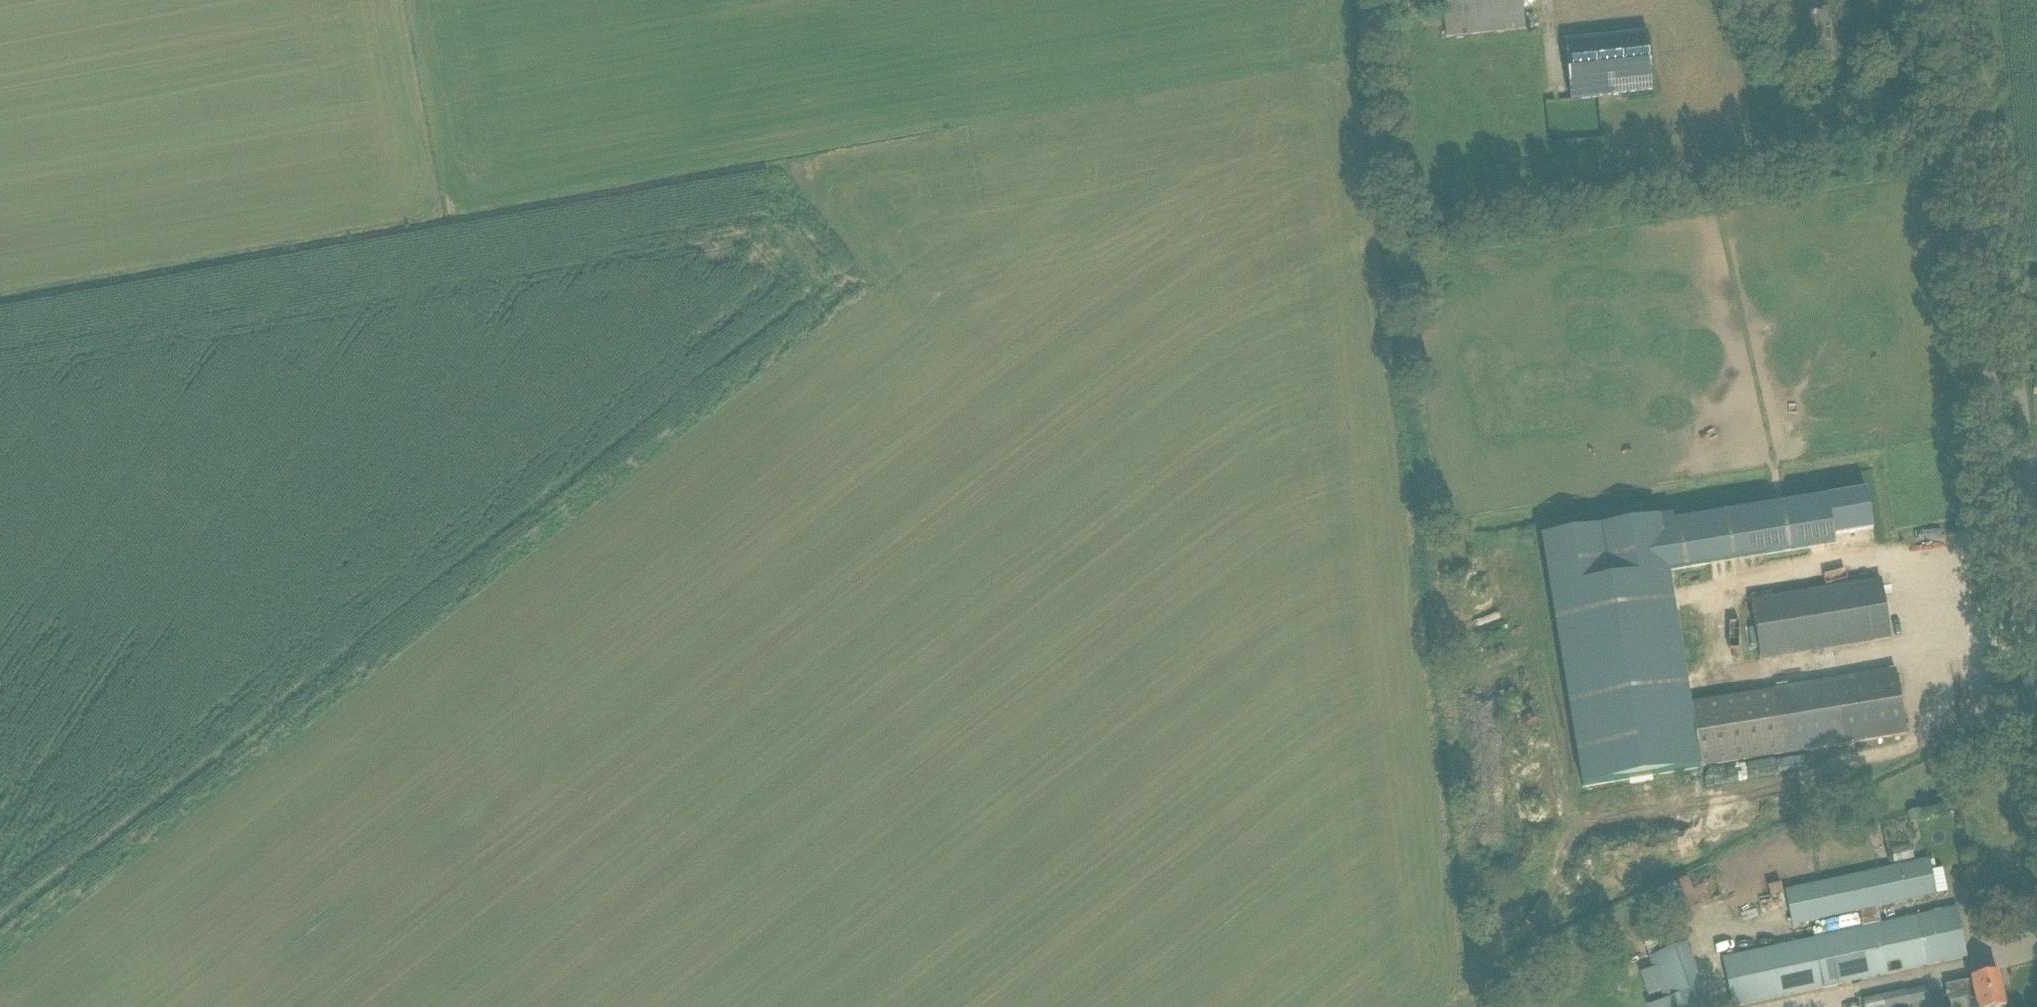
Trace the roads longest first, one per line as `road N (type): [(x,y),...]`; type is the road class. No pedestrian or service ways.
road 1 (tertiary): [(2036,677),(1999,436),(1948,0)]

